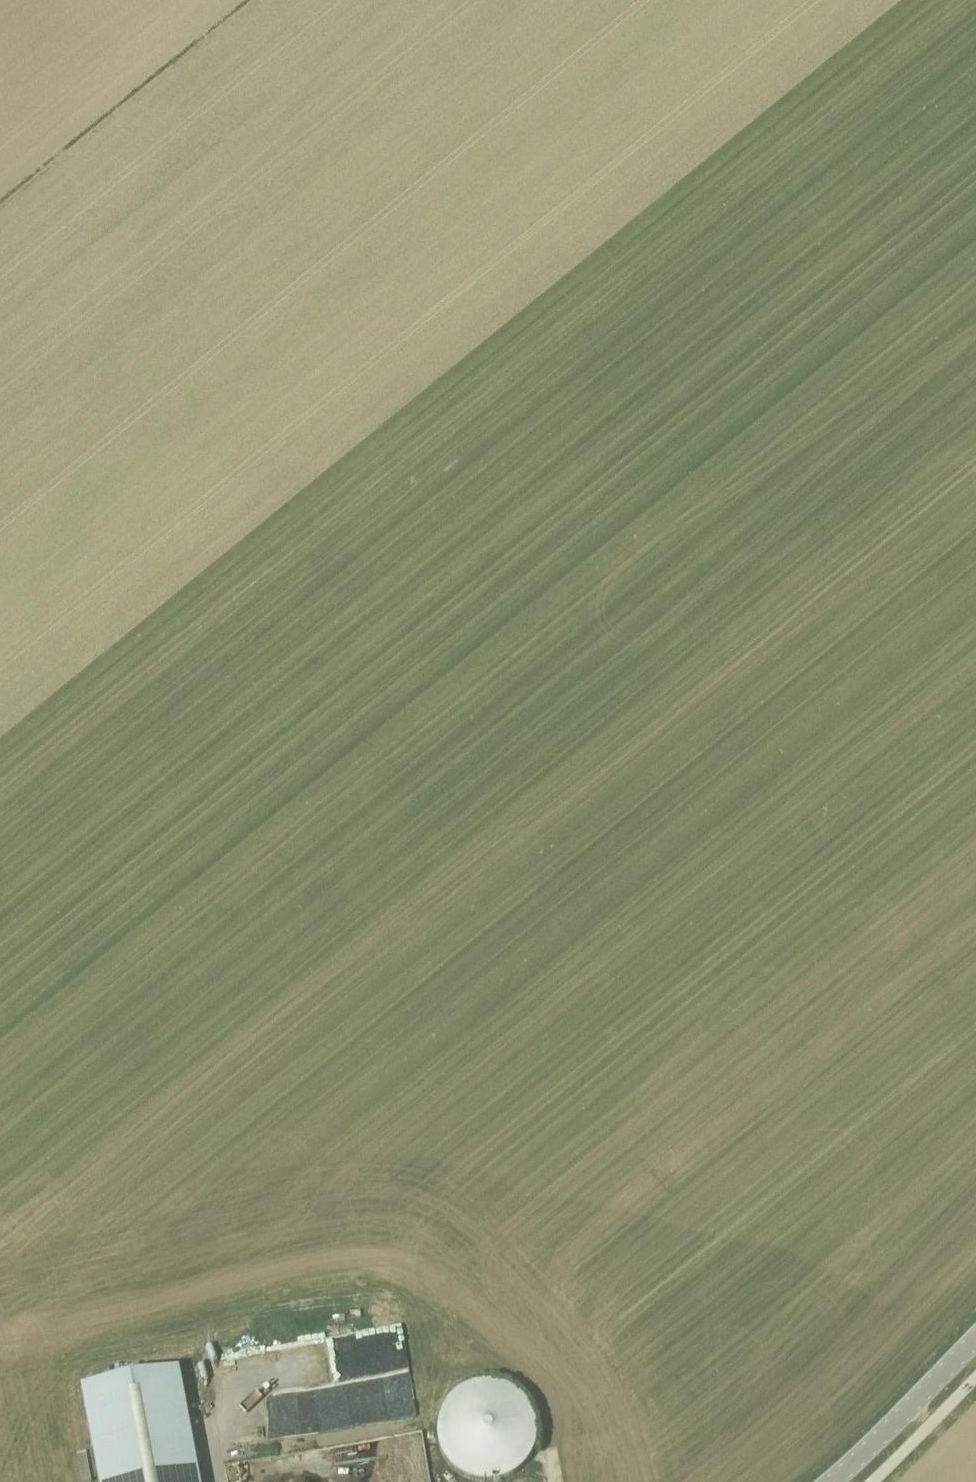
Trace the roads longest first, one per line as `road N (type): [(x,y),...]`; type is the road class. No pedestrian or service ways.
road 1 (tertiary): [(828,1481),(975,1340)]

